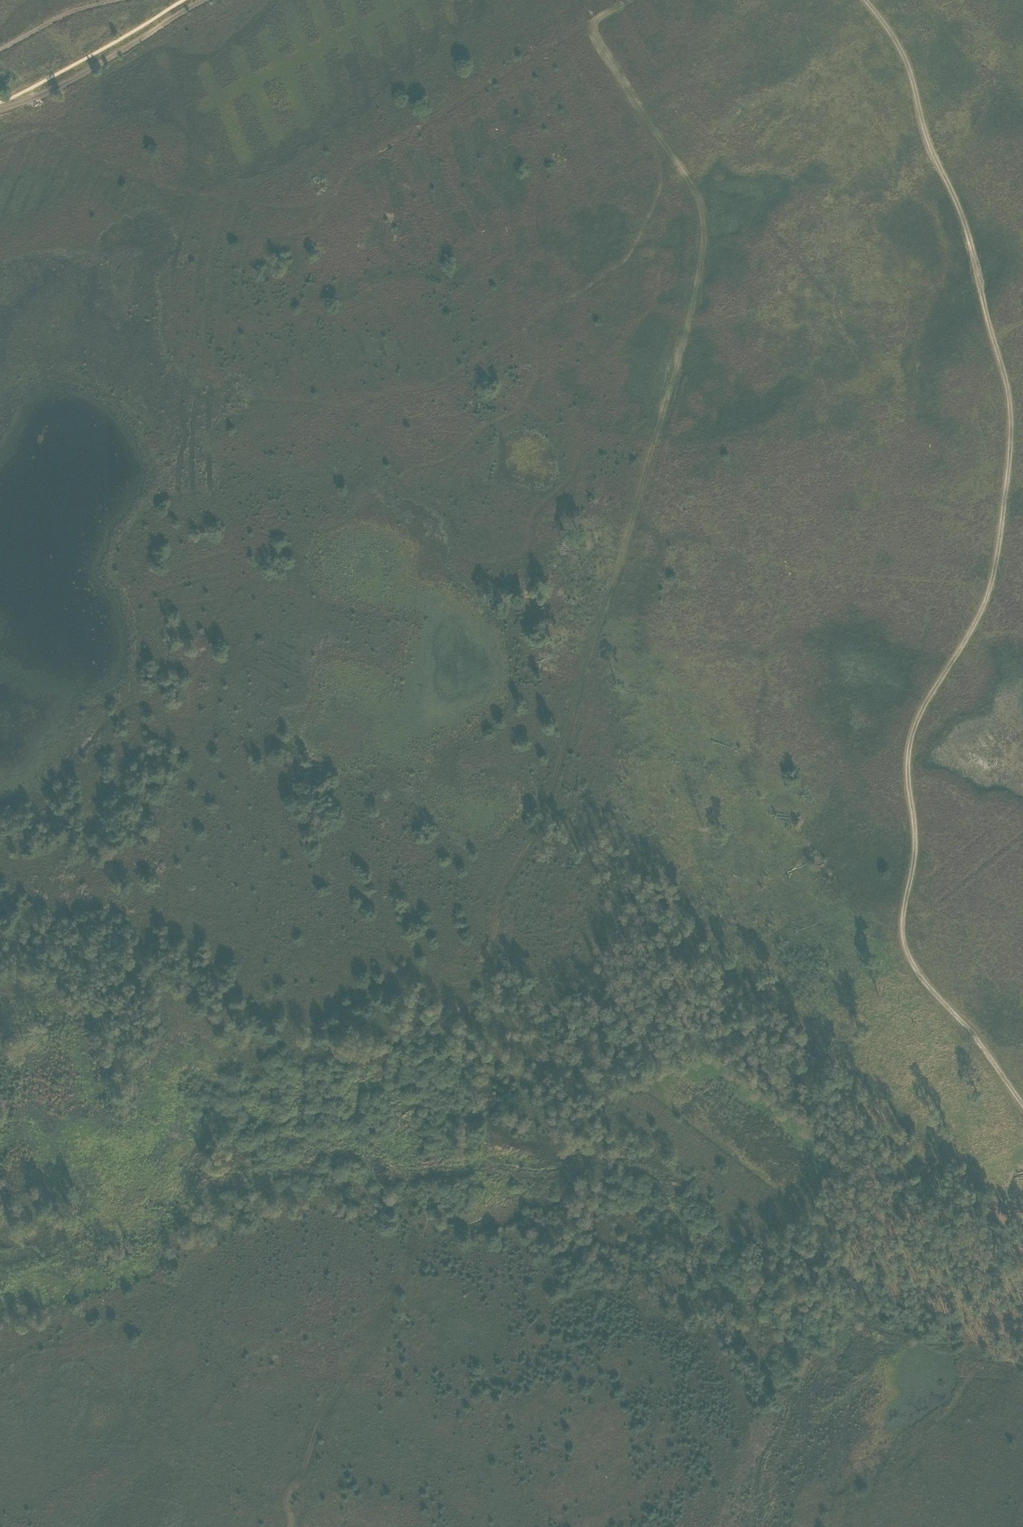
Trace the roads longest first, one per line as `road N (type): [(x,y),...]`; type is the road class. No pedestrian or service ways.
road 1 (track): [(866,0),(901,51),(972,245),(1012,416),(991,584),(914,728),(917,851),(901,937),(1022,1105)]
road 2 (track): [(633,0),(590,24),(700,201),(703,254),(626,548),(545,790)]
road 3 (track): [(292,1526),(291,1494),(307,1475),(322,1418),(394,1294),(406,1253)]
road 4 (track): [(204,0),(65,84),(0,112)]

